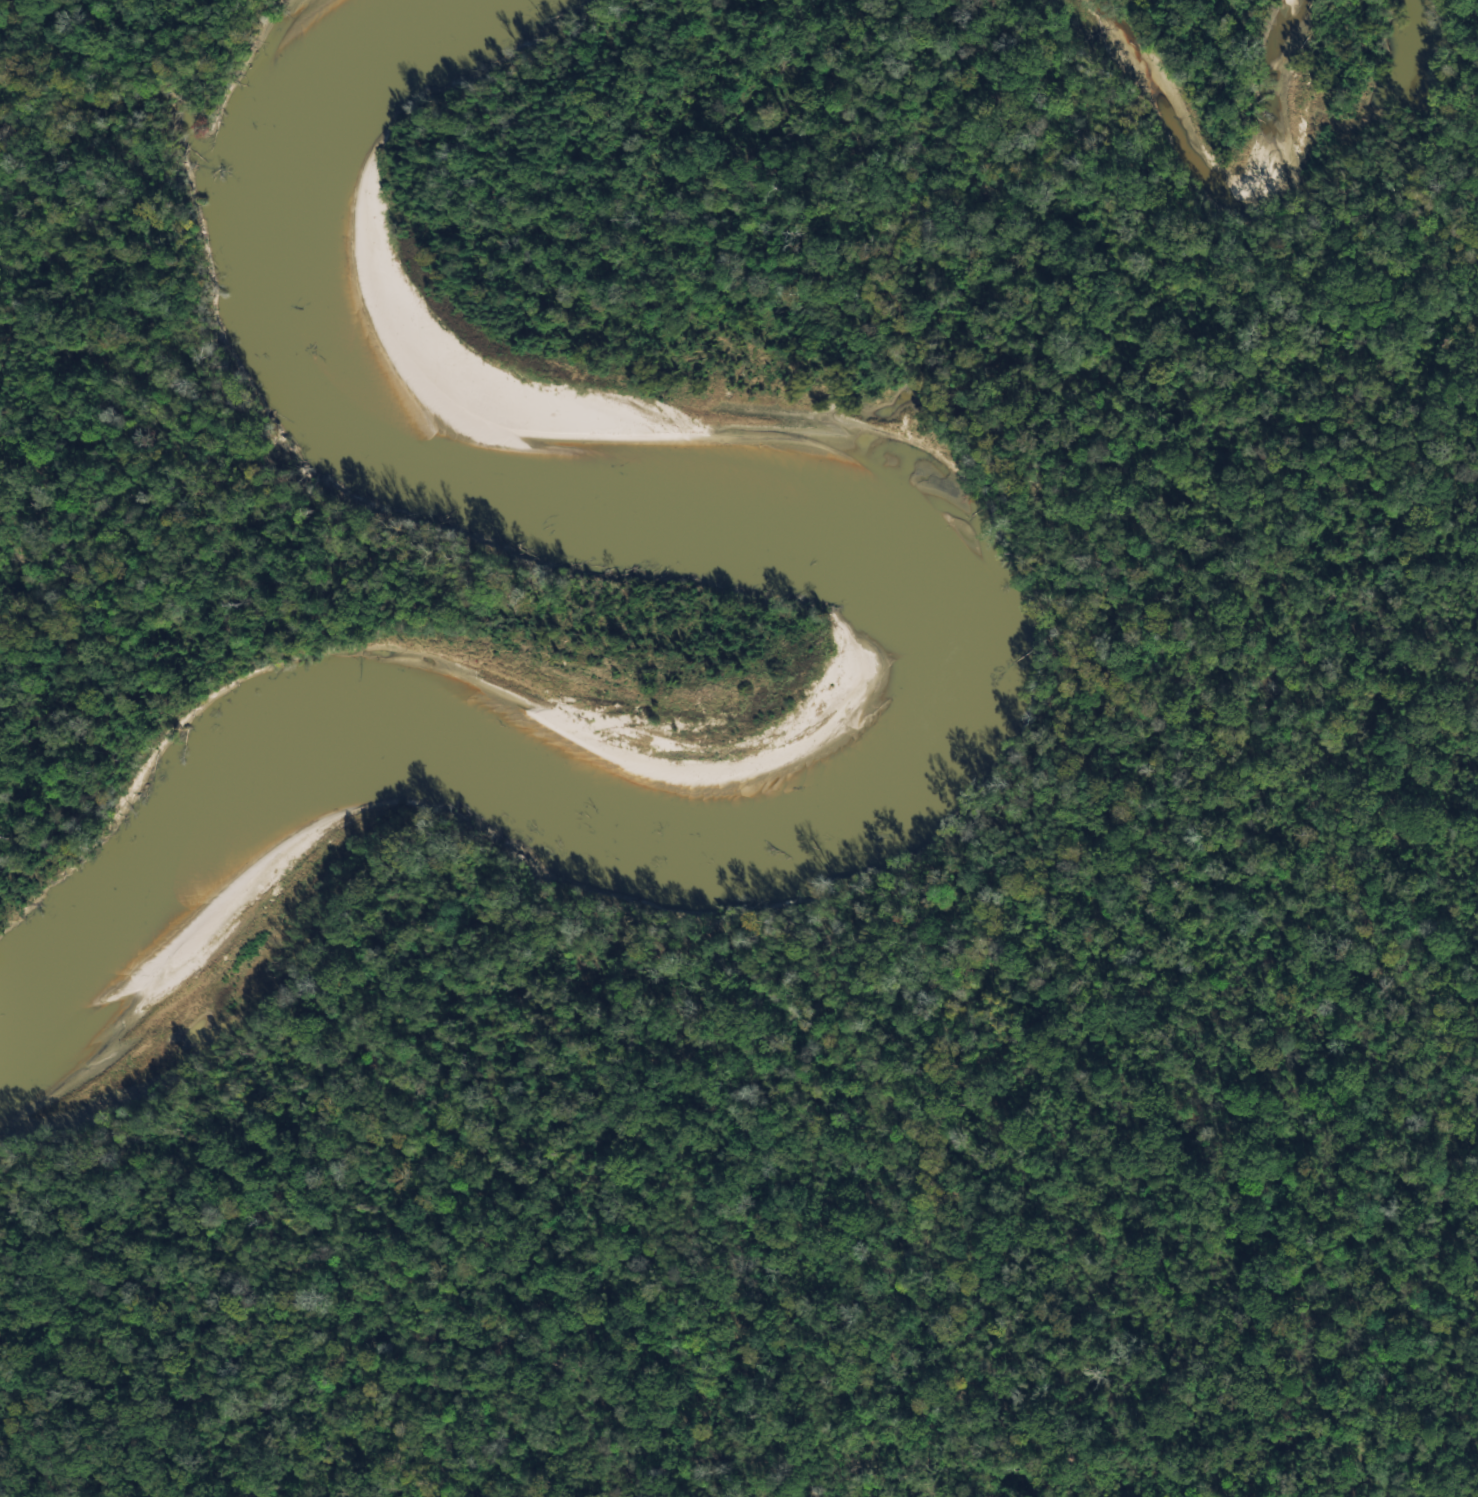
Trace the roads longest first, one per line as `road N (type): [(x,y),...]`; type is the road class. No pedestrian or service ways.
road 1 (residential): [(1070,1496),(1060,1331),(1074,1133),(1109,1069),(1143,911),(1207,817),(1242,594),(1266,530),(1345,431),(1399,401),(1477,273)]
road 2 (residential): [(1477,176),(1463,54),(1477,22)]

